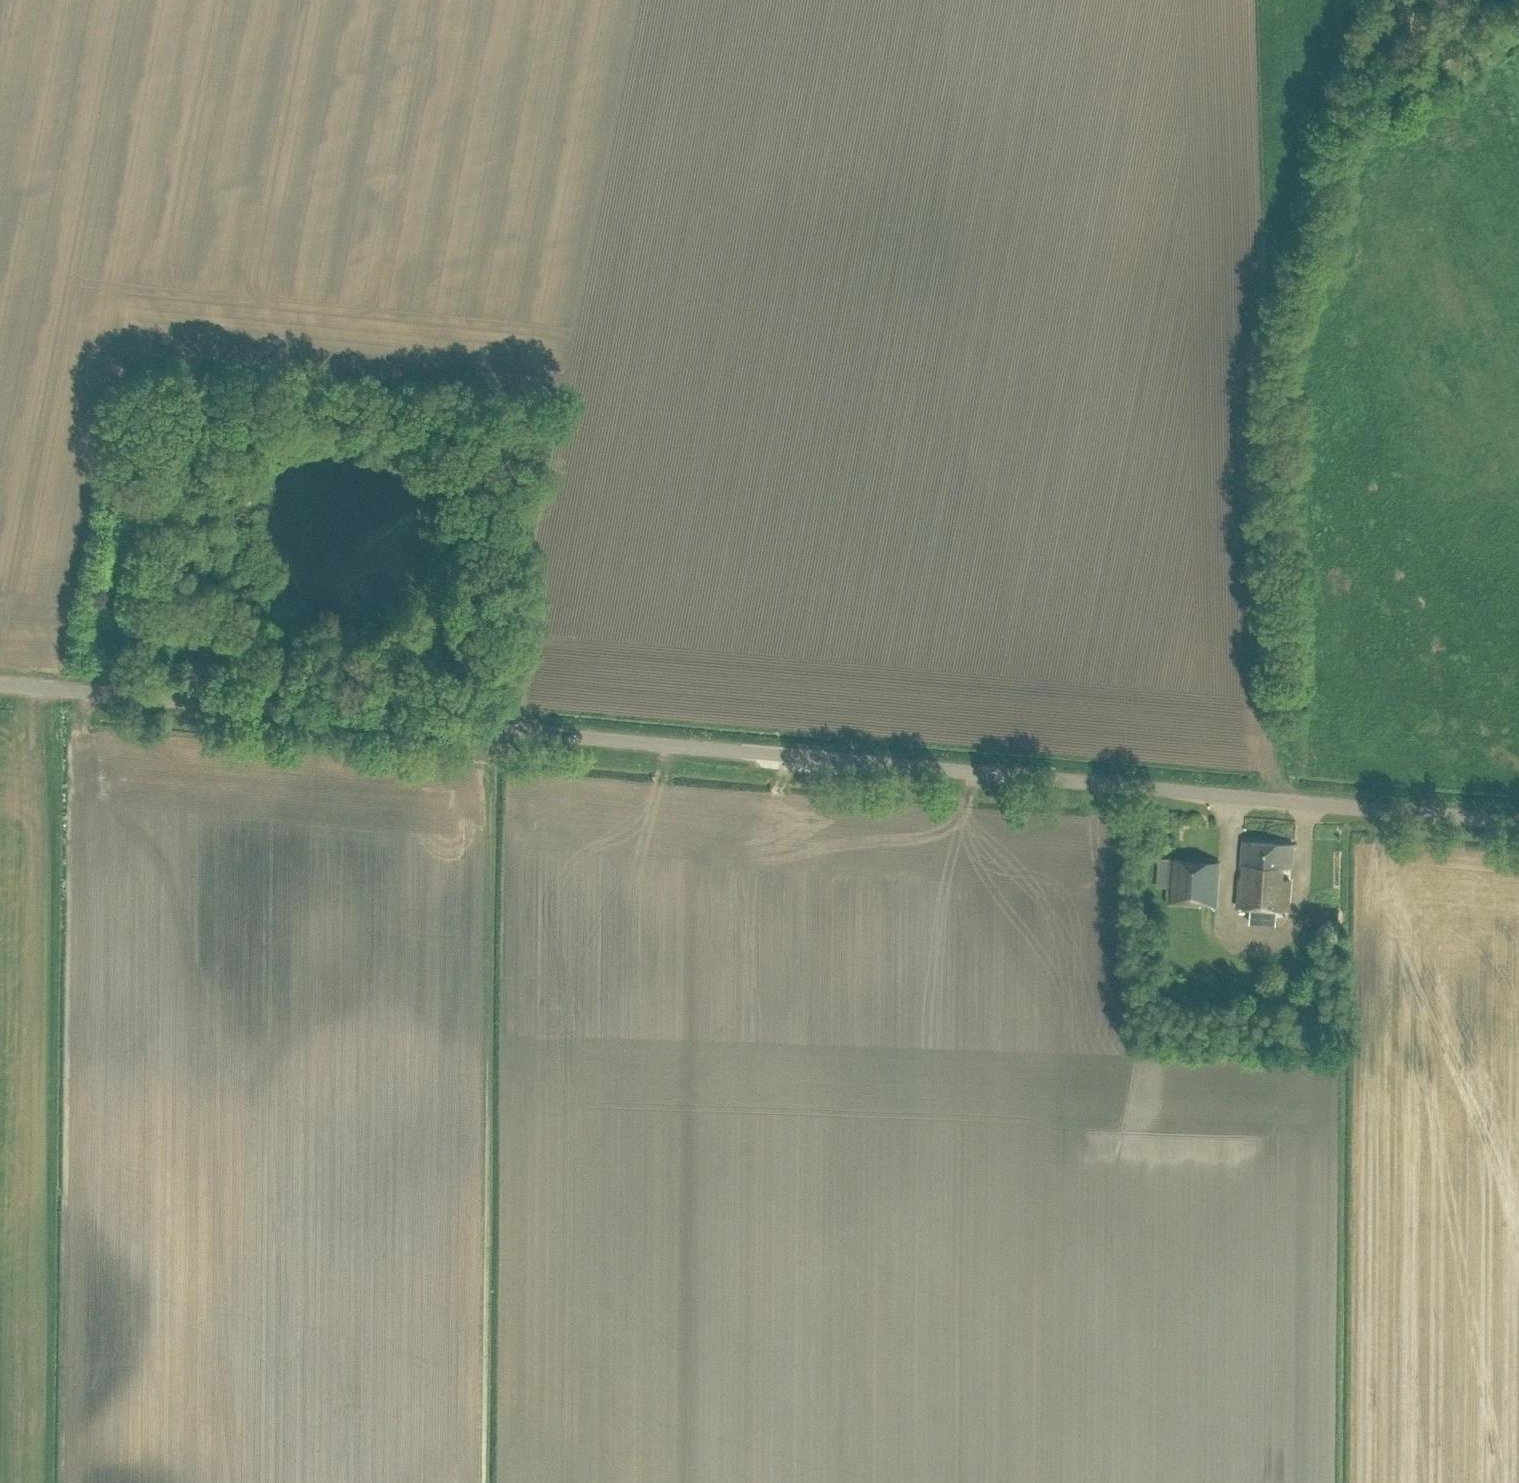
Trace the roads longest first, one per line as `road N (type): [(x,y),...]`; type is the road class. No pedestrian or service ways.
road 1 (unclassified): [(1518,820),(0,683)]

